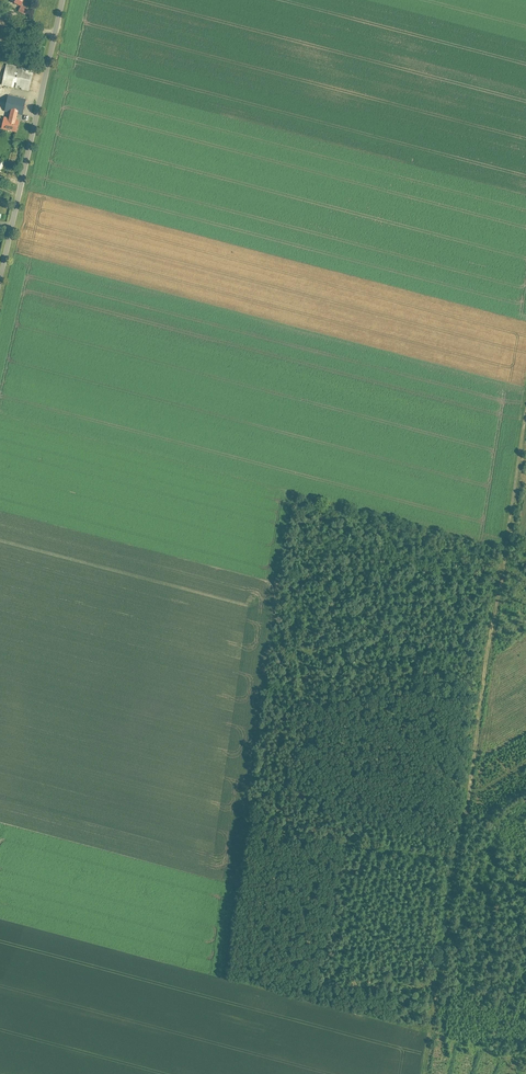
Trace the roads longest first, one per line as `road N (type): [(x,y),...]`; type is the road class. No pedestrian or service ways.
road 1 (track): [(507,546),(425,1073)]
road 2 (residential): [(0,283),(64,0)]
road 3 (track): [(525,415),(507,546)]

